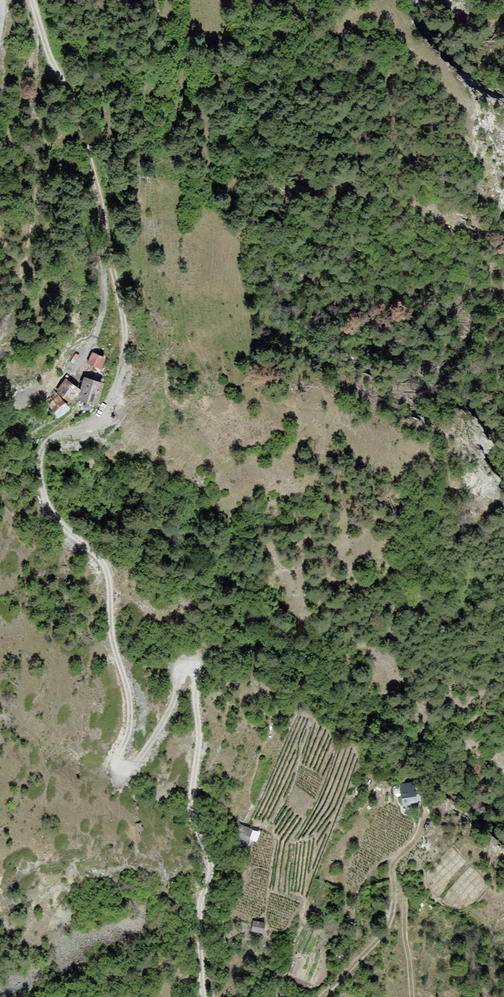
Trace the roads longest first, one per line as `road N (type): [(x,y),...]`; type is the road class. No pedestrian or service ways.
road 1 (track): [(204,996),(200,958),(210,868),(192,826),(204,743),(194,671),(183,668),(134,773),(123,776),(115,764),(128,735),(130,700),(113,643),(109,565),(57,523),(39,476)]
road 2 (track): [(39,476),(49,436),(92,421),(115,394),(125,336),(87,135),(44,51),(31,0)]
road 3 (trunk): [(503,409),(340,80)]
road 4 (track): [(320,996),(381,935),(397,894),(409,996)]

